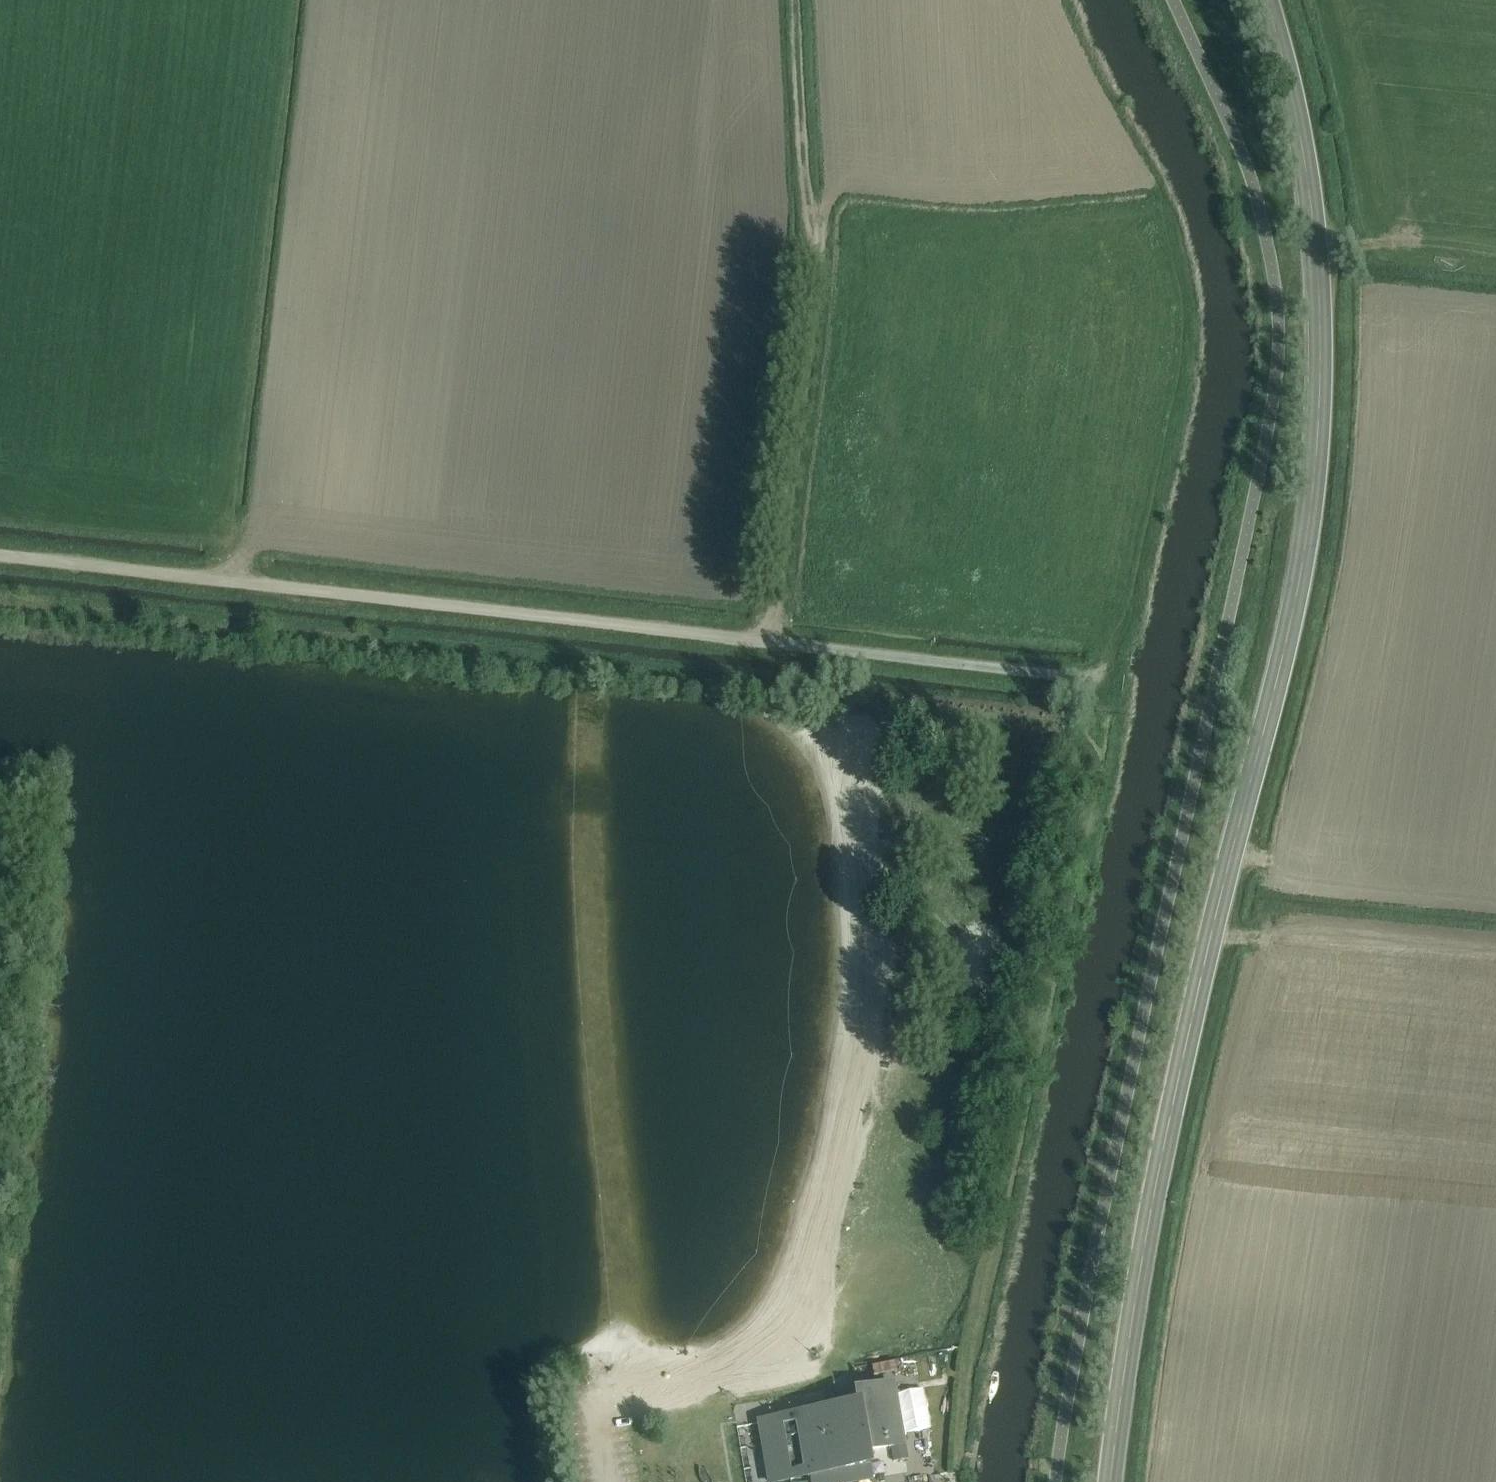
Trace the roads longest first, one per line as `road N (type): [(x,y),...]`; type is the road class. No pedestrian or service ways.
road 1 (secondary): [(1111,1481),(1167,1135),(1294,607),(1313,491),(1320,338),(1313,224),(1297,112),(1266,0)]
road 2 (track): [(1097,686),(0,558)]

